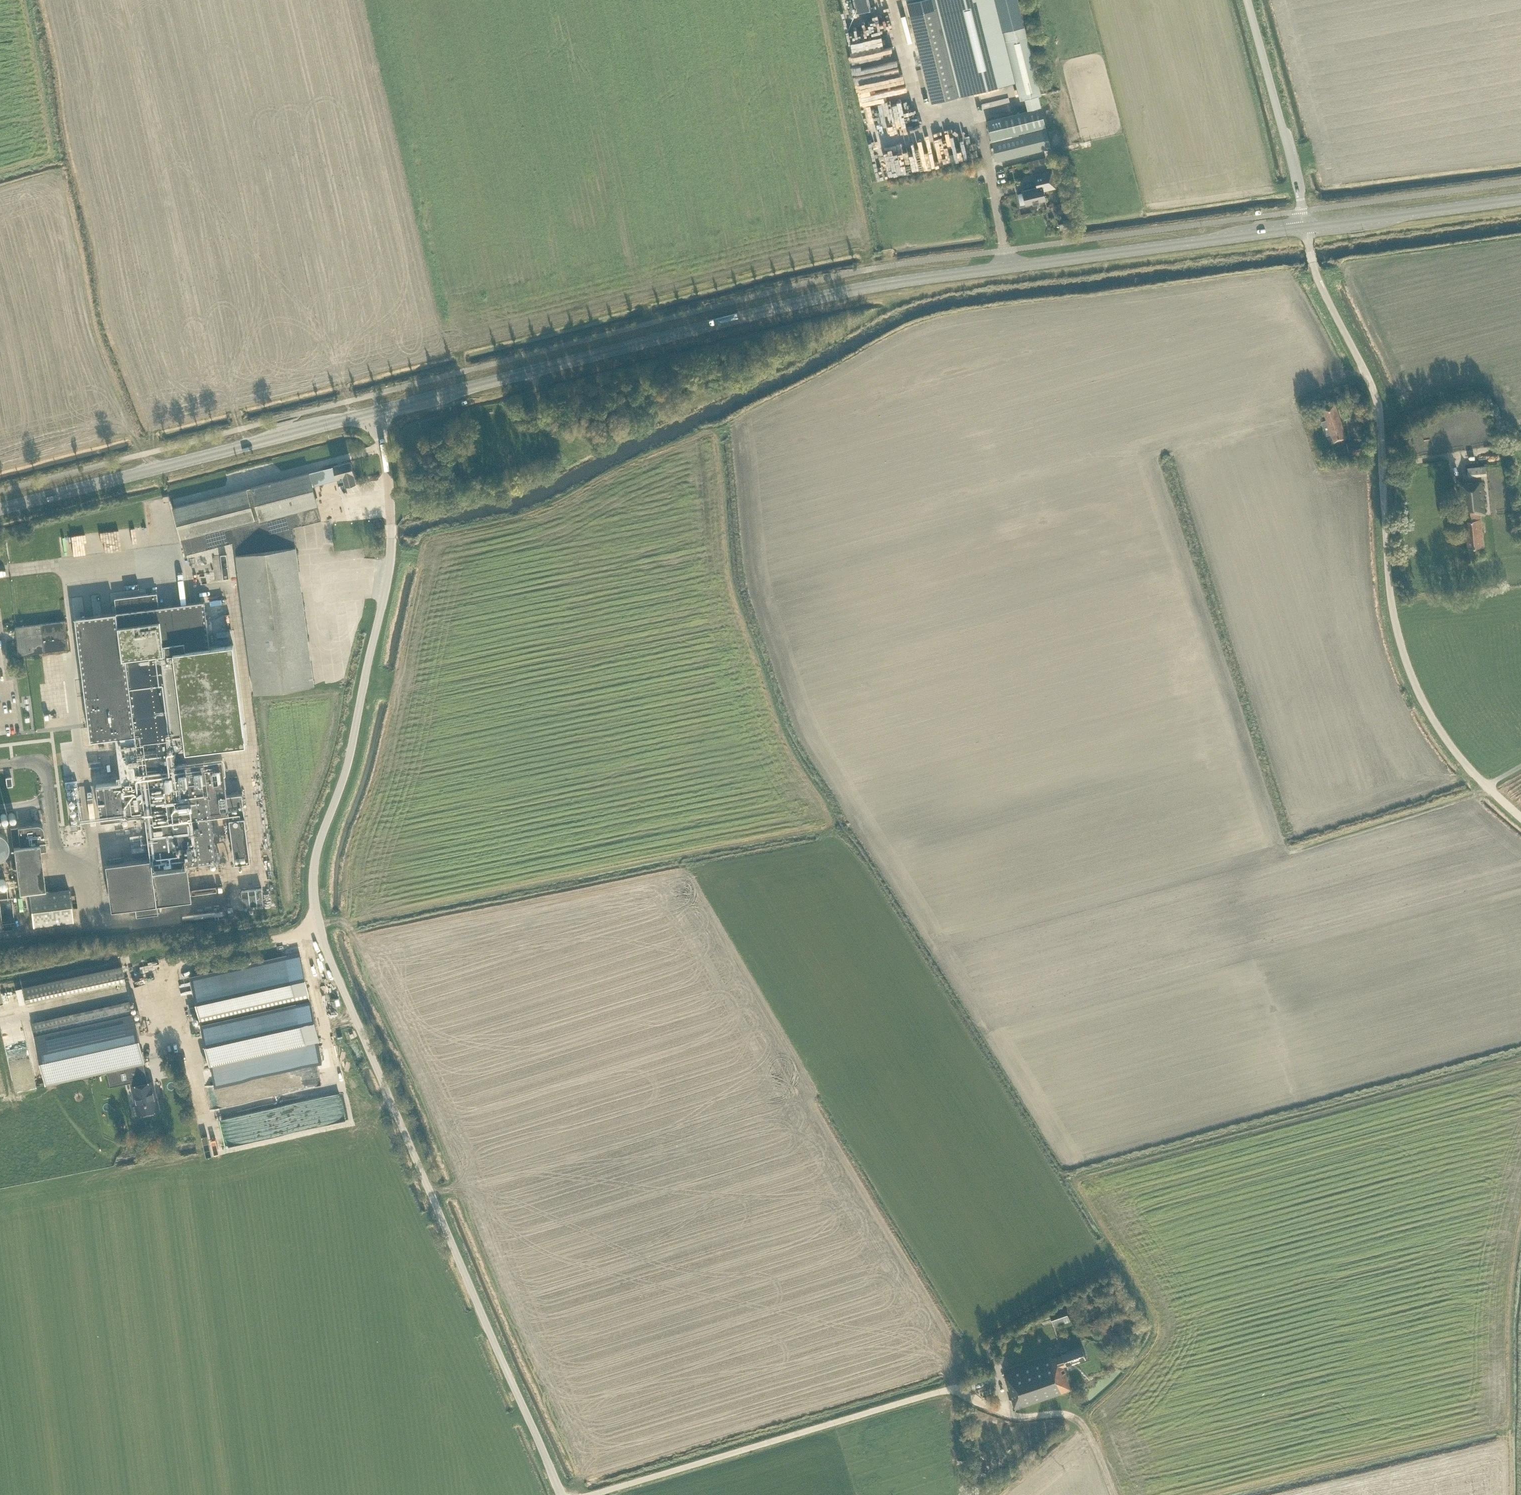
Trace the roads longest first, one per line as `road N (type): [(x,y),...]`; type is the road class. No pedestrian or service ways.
road 1 (unclassified): [(561,1494),(316,913),(314,864),(348,762),(390,557),(377,411)]
road 2 (primary): [(1305,227),(844,292),(377,411)]
road 3 (unclassified): [(1312,261),(1382,412),(1393,602),(1412,676),(1479,778),(1520,819)]
road 4 (unclassified): [(590,1494),(963,1386),(1017,1416),(1073,1416)]
road 5 (primary): [(377,411),(0,509)]
road 6 (unclassified): [(1305,227),(1253,0)]
road 7 (primary): [(1305,227),(1520,199)]

